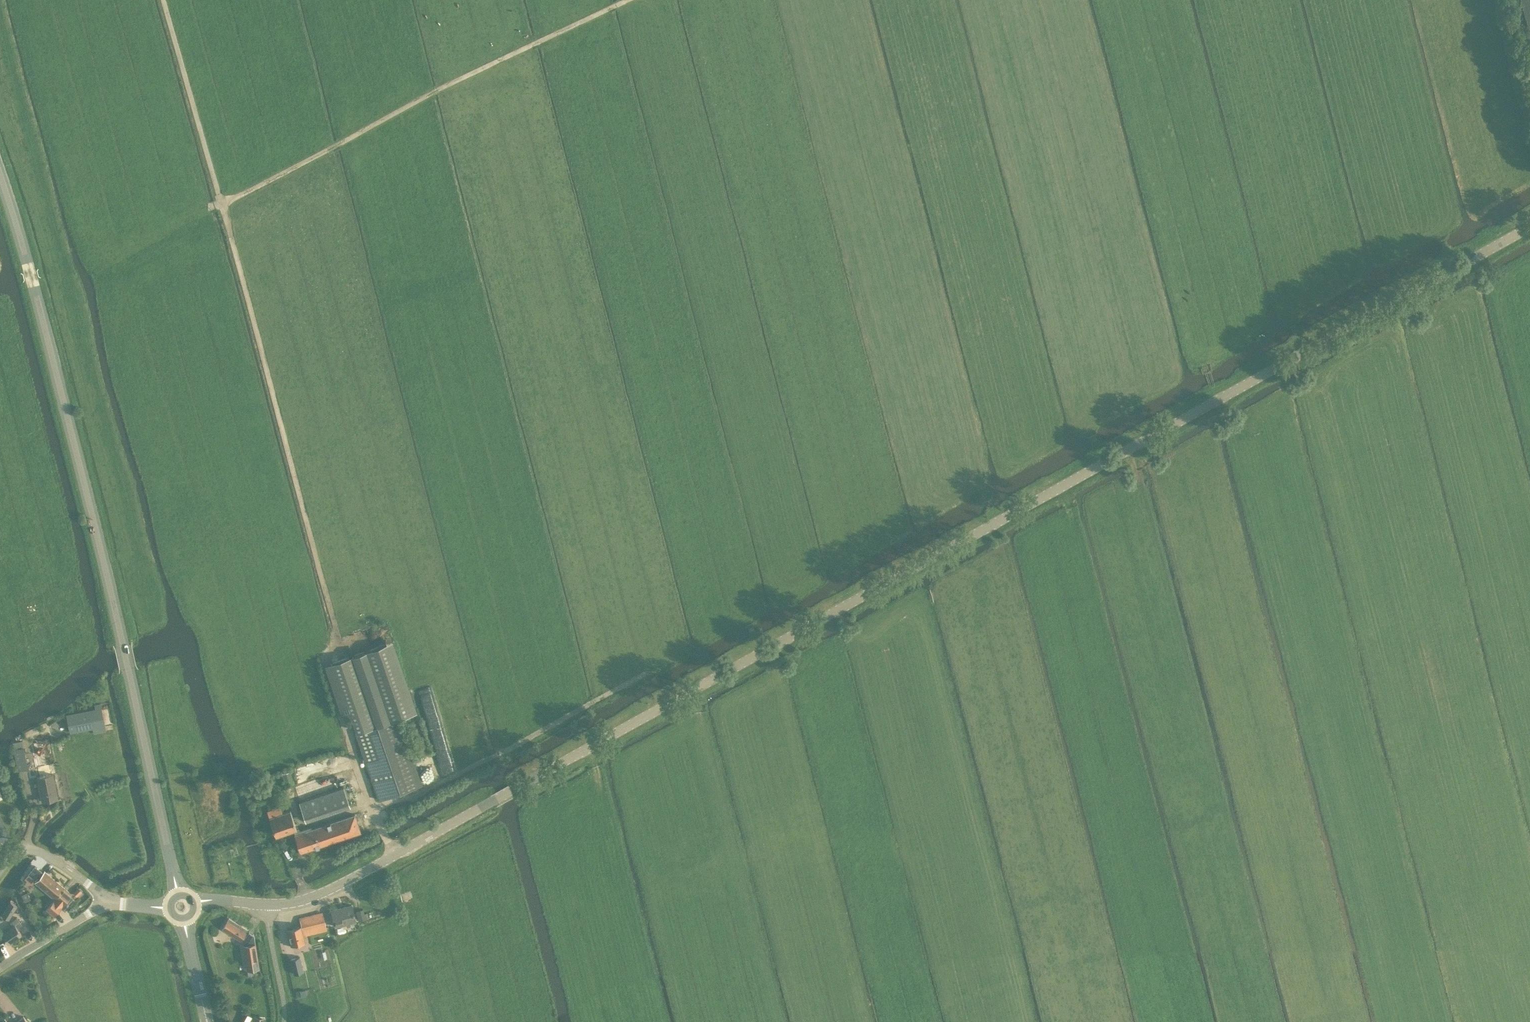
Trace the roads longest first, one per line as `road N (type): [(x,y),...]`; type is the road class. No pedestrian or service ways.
road 1 (unclassified): [(195,902),(295,903),(344,885),(1529,227)]
road 2 (tertiary): [(178,894),(67,409),(0,177)]
road 3 (track): [(372,816),(324,671),(322,660),(340,644),(221,204)]
road 4 (track): [(221,204),(629,0)]
road 5 (track): [(164,0),(221,204)]
road 6 (track): [(57,862),(96,827),(101,810),(64,768),(60,746)]
road 7 (unclassified): [(0,871),(18,852),(40,852),(108,903)]
road 8 (tertiary): [(0,967),(108,903)]

